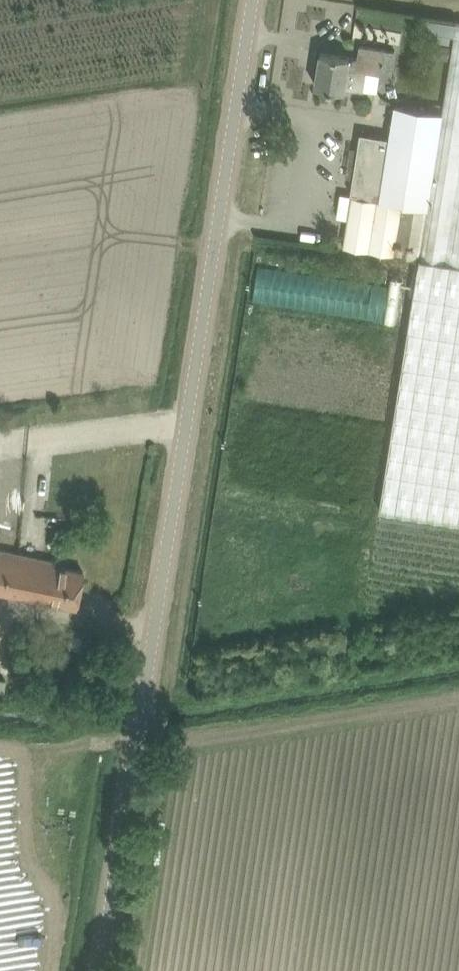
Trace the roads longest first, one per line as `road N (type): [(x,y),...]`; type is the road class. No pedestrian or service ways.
road 1 (tertiary): [(101,970),(254,0)]
road 2 (track): [(458,657),(143,706)]

